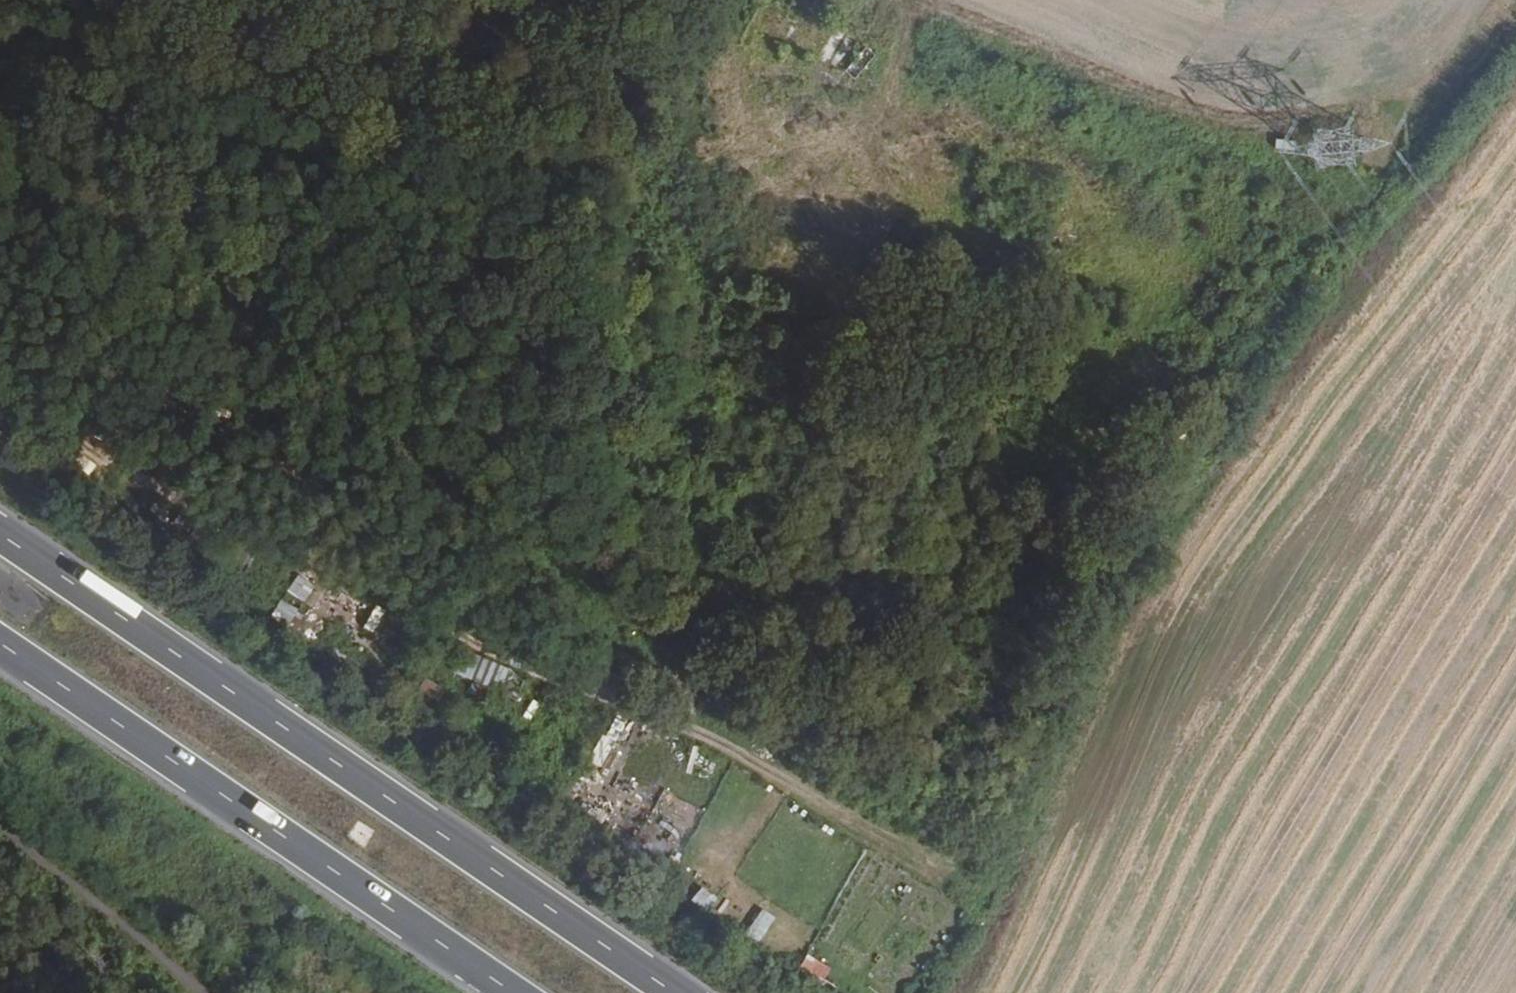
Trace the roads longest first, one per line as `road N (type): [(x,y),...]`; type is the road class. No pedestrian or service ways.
road 1 (motorway): [(675,992),(0,532)]
road 2 (motorway): [(0,644),(510,992)]

